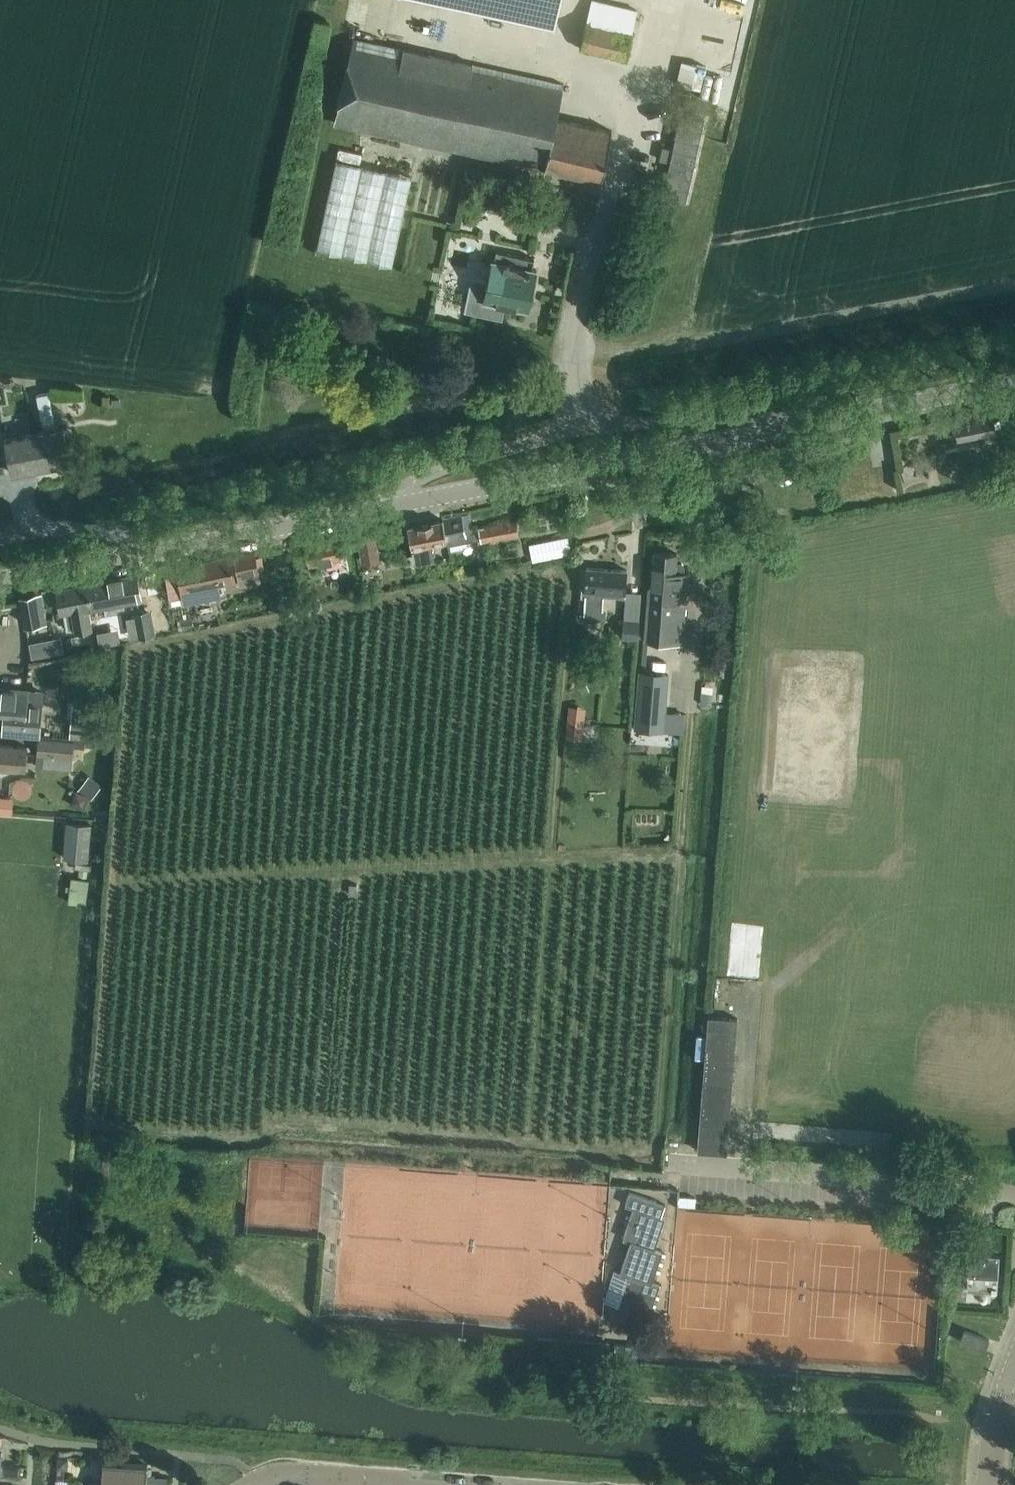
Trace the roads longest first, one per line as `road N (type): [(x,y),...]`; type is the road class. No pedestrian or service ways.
road 1 (unclassified): [(0,582),(1014,384)]
road 2 (unclassified): [(1014,1195),(669,1163)]
road 3 (unclassified): [(990,1484),(998,1419),(1014,1364)]

